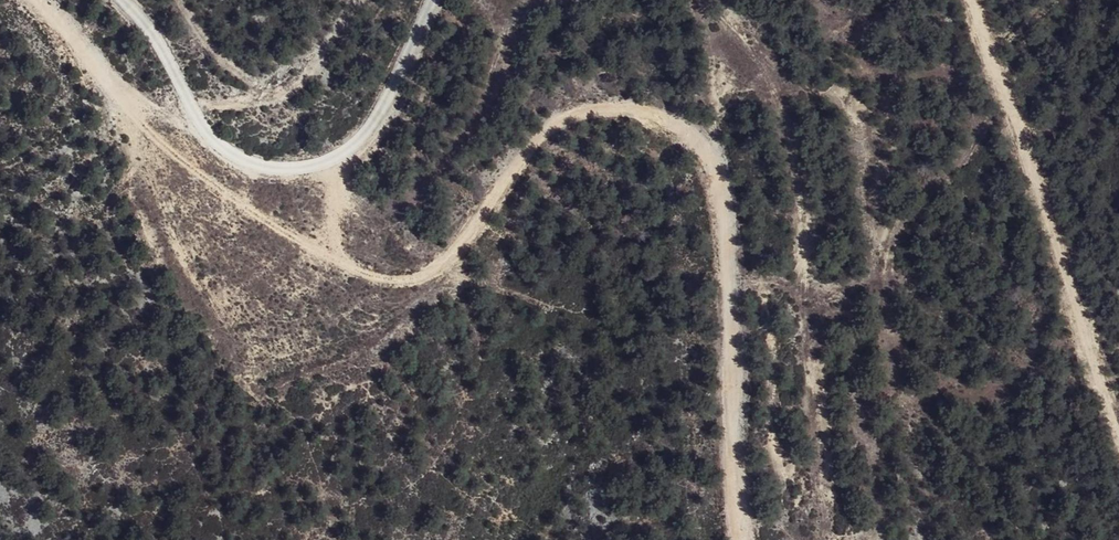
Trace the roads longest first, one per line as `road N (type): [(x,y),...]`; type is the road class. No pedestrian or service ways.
road 1 (track): [(757,539),(732,434),(717,174),(690,140),(656,118),(610,112),(566,121),(522,160),(425,278),(372,281),(164,153),(34,0)]
road 2 (unclassified): [(423,0),(350,151),(253,173),(216,150),(152,40),(112,0)]
road 3 (track): [(1118,437),(967,0)]

